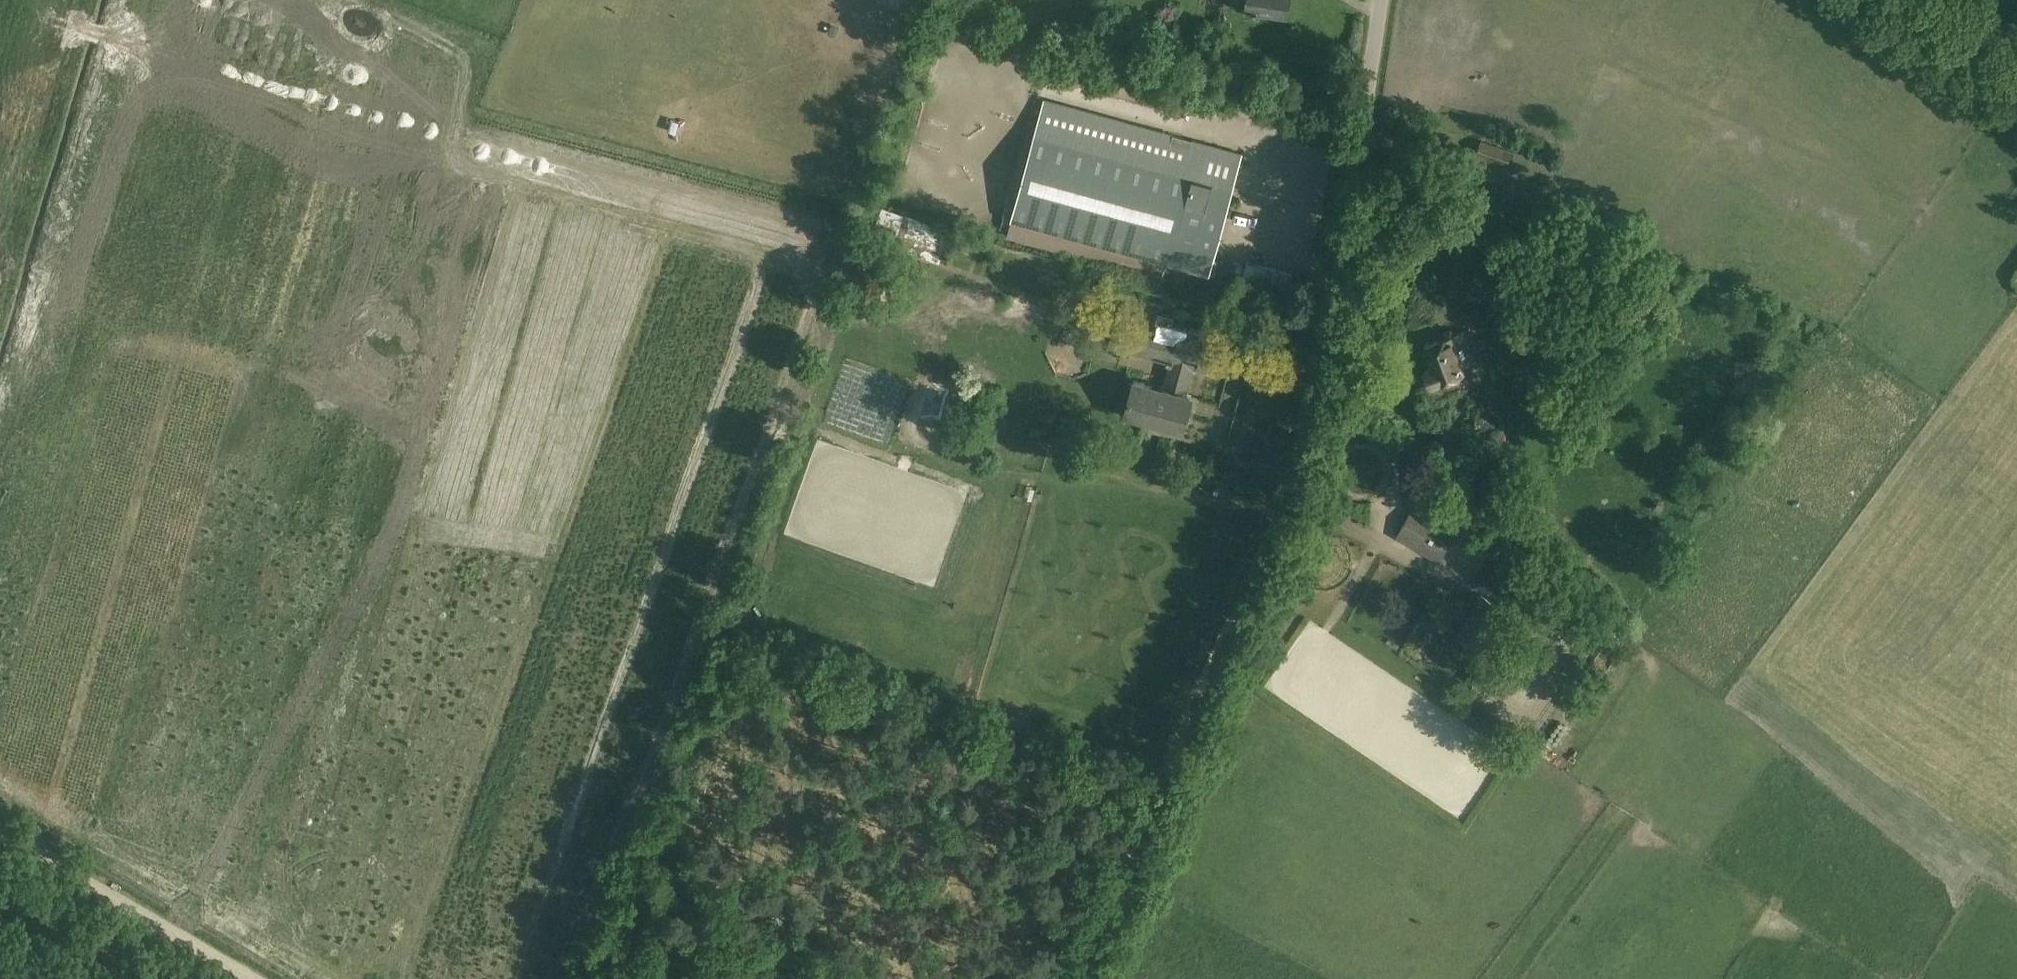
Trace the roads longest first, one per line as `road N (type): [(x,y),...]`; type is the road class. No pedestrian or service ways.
road 1 (track): [(1293,494),(1068,978)]
road 2 (unclassified): [(1293,494),(1314,436),(1385,0)]
road 3 (track): [(0,831),(260,978)]

